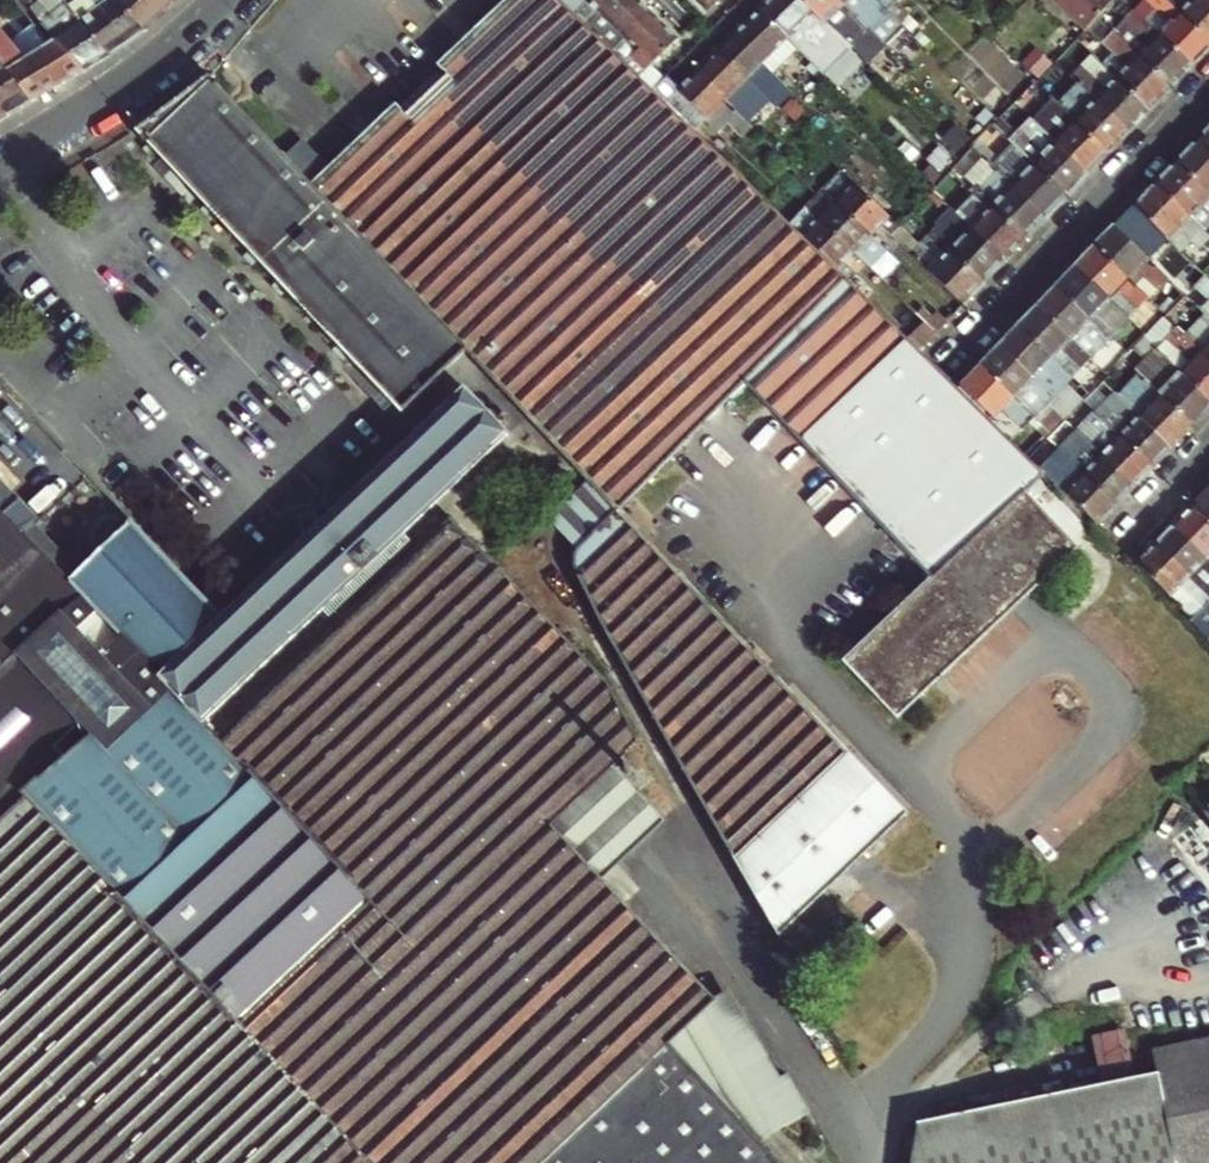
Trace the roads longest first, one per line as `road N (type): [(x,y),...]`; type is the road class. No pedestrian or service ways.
road 1 (residential): [(1208,86),(948,360)]
road 2 (residential): [(227,0),(105,103)]
road 3 (residential): [(1208,446),(1120,537)]
road 4 (residential): [(105,103),(0,166)]

